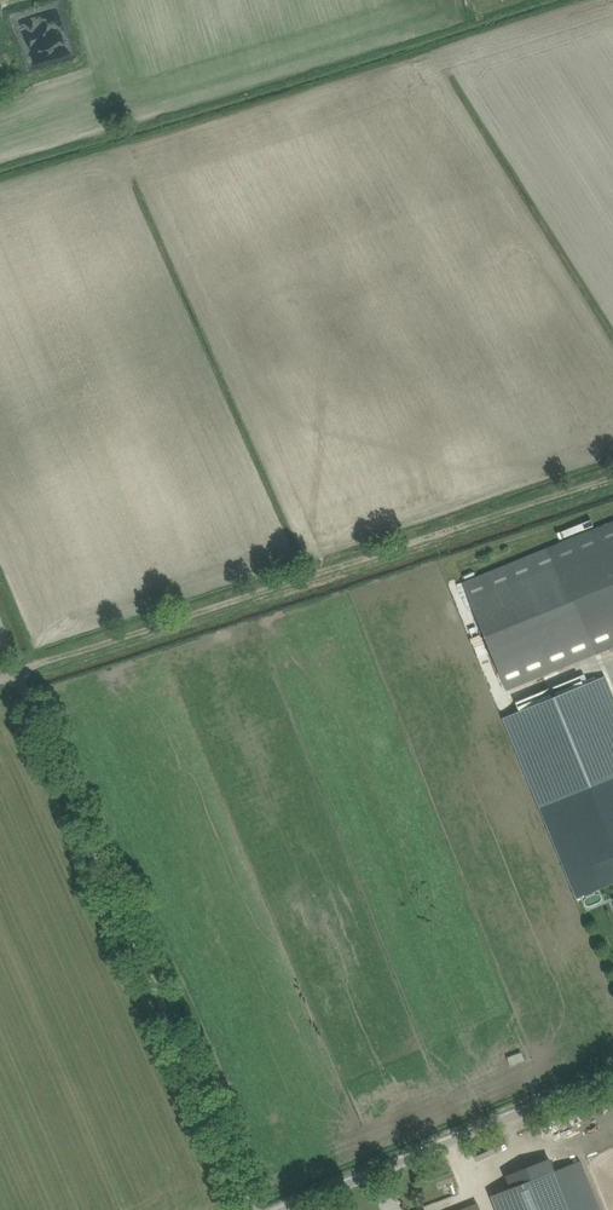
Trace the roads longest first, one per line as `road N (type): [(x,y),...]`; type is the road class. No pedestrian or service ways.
road 1 (track): [(0,679),(612,479)]
road 2 (track): [(18,674),(252,1209)]
road 3 (unclassified): [(285,1209),(612,1076)]

